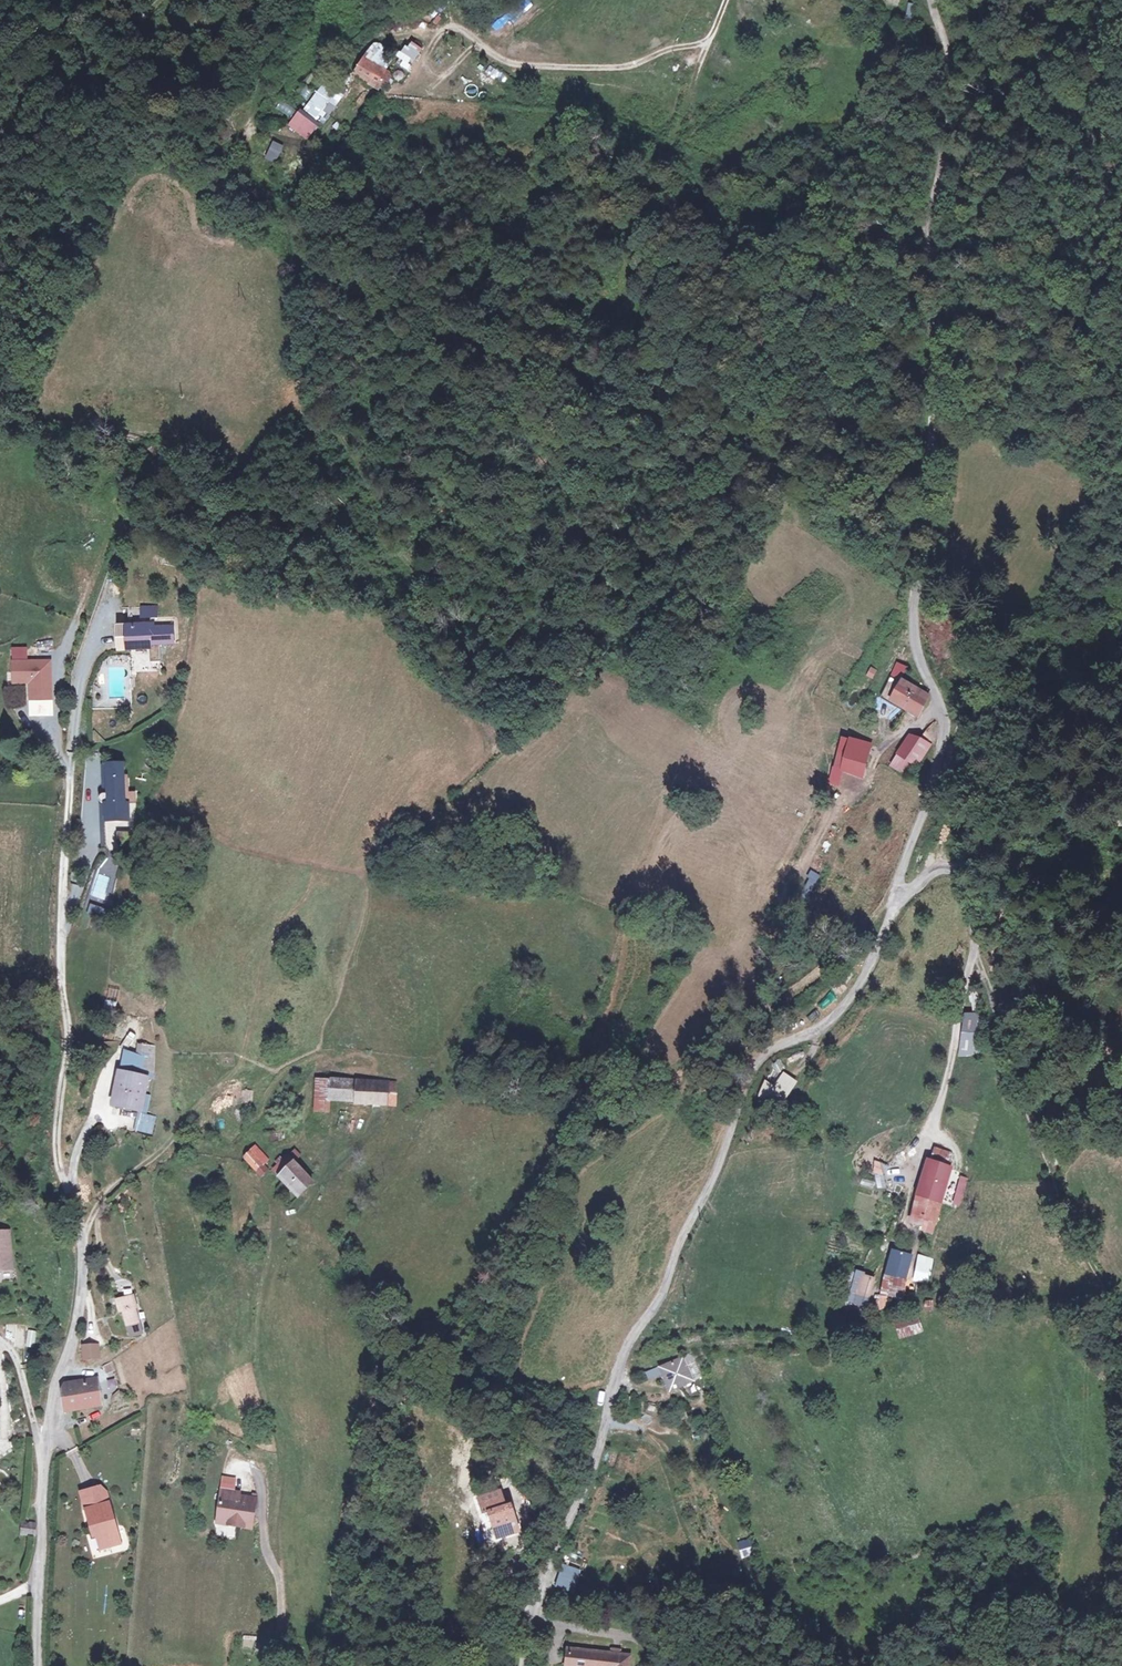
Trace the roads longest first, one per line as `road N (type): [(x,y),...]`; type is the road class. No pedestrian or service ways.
road 1 (track): [(316,1665),(343,1616),(374,1434),(409,1364),(591,1145),(719,1042),(807,985),(882,916),(891,919)]
road 2 (unclassified): [(38,1665),(45,1467),(86,1269),(57,1112),(70,1010),(70,761)]
road 3 (residential): [(528,1665),(560,1548),(601,1464),(624,1352),(662,1301),(750,1085),(765,1057),(843,1008),(895,901)]
road 4 (track): [(934,0),(954,71),(931,258),(935,469),(909,620),(925,670)]
road 5 (residential): [(895,901),(963,867),(976,910),(965,1016),(935,1118)]
road 6 (track): [(436,32),(459,27),(505,64),(554,67),(633,65),(711,39)]
road 7 (residential): [(895,901),(950,752),(943,704),(925,670)]
road 8 (track): [(84,1235),(132,1170),(163,1152),(217,1145),(257,1186)]
road 9 (track): [(963,867),(1034,823),(1121,823)]
road 10 (track): [(726,0),(674,131)]

